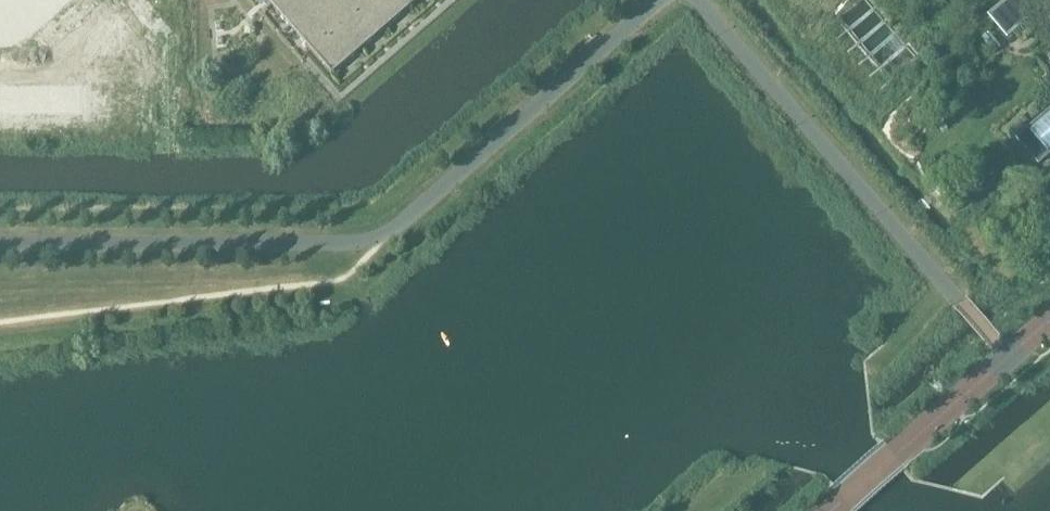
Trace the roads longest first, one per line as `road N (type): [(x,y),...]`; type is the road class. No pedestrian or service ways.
road 1 (unclassified): [(831,510),(1049,319)]
road 2 (residential): [(0,101),(18,100),(98,0)]

